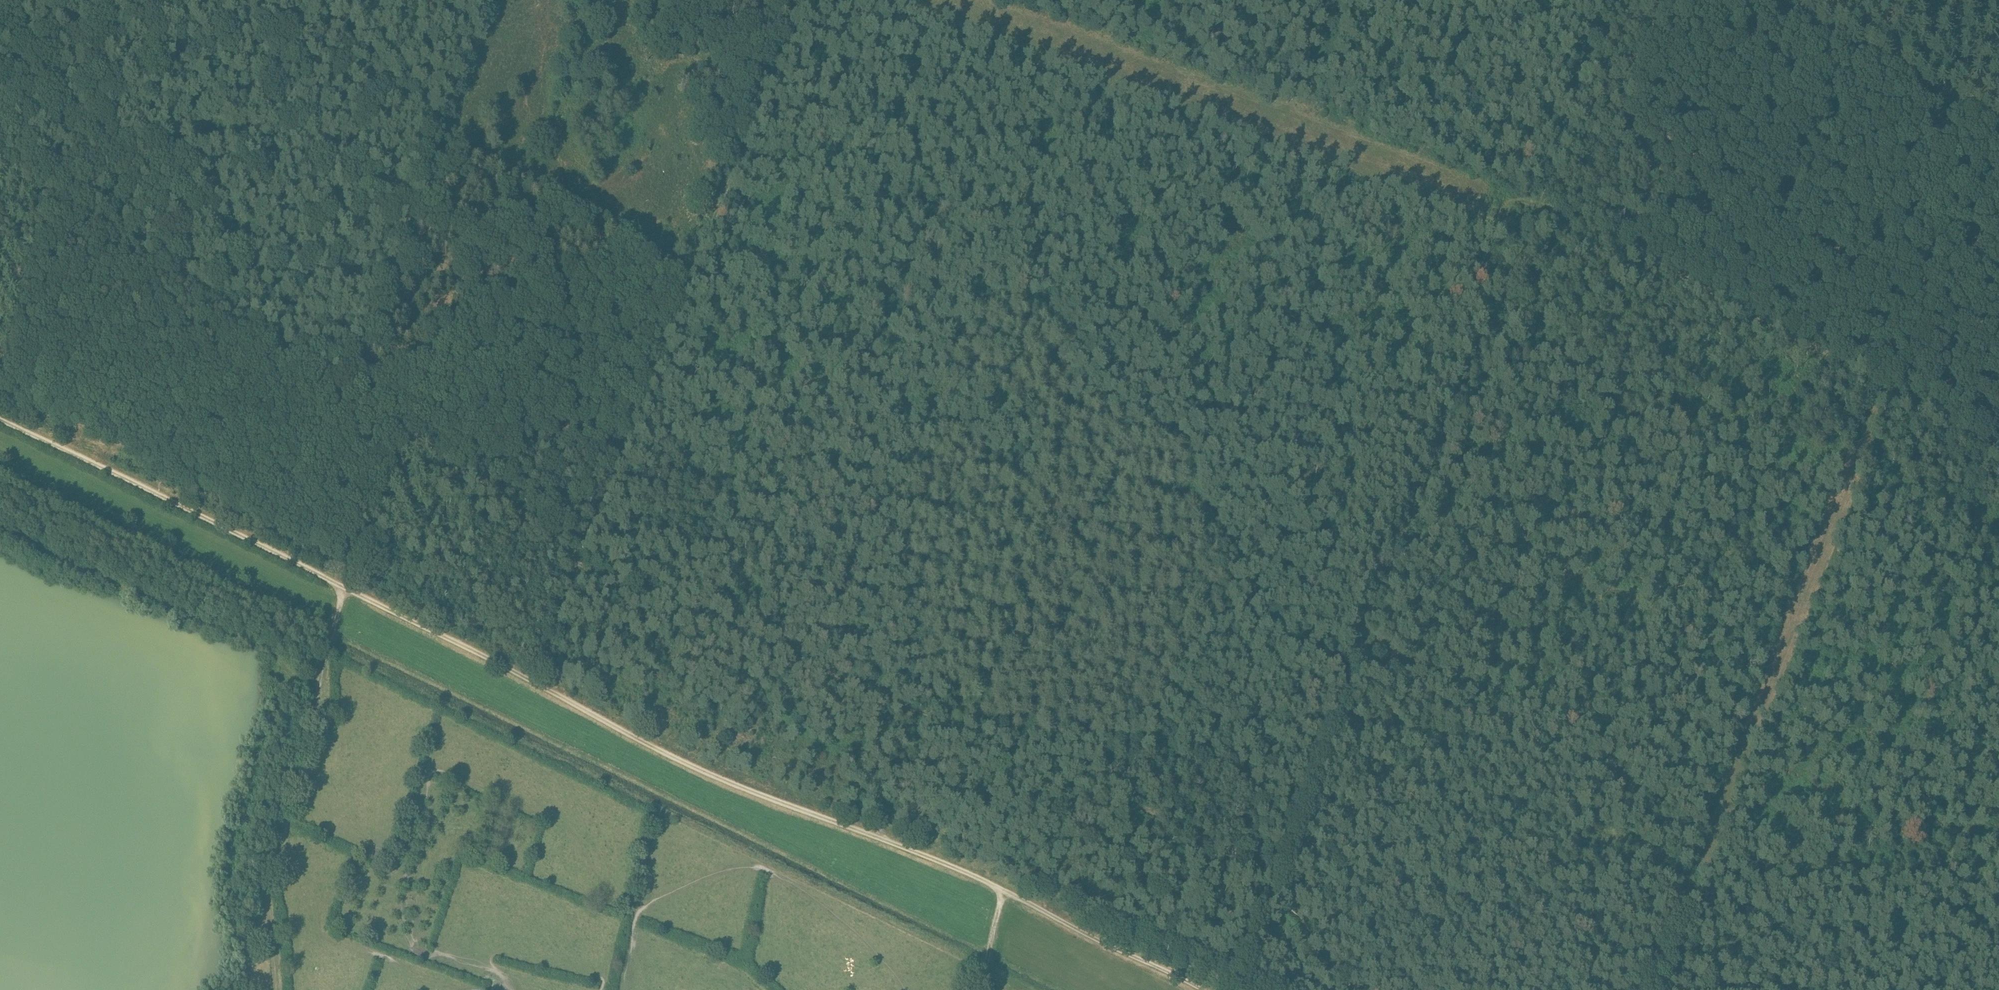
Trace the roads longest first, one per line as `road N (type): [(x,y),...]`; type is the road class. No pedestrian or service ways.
road 1 (track): [(1272,879),(1620,0)]
road 2 (track): [(572,558),(983,738),(1272,879),(1362,989)]
road 3 (track): [(1202,989),(905,847),(704,771),(525,677)]
road 4 (track): [(0,157),(110,242),(270,339),(477,480),(572,558)]
road 5 (track): [(572,558),(710,217),(814,0)]
road 6 (track): [(525,677),(0,417)]
road 7 (track): [(1998,450),(1537,207)]
road 8 (track): [(347,588),(270,890),(280,989)]
road 9 (track): [(1650,989),(1692,873)]

